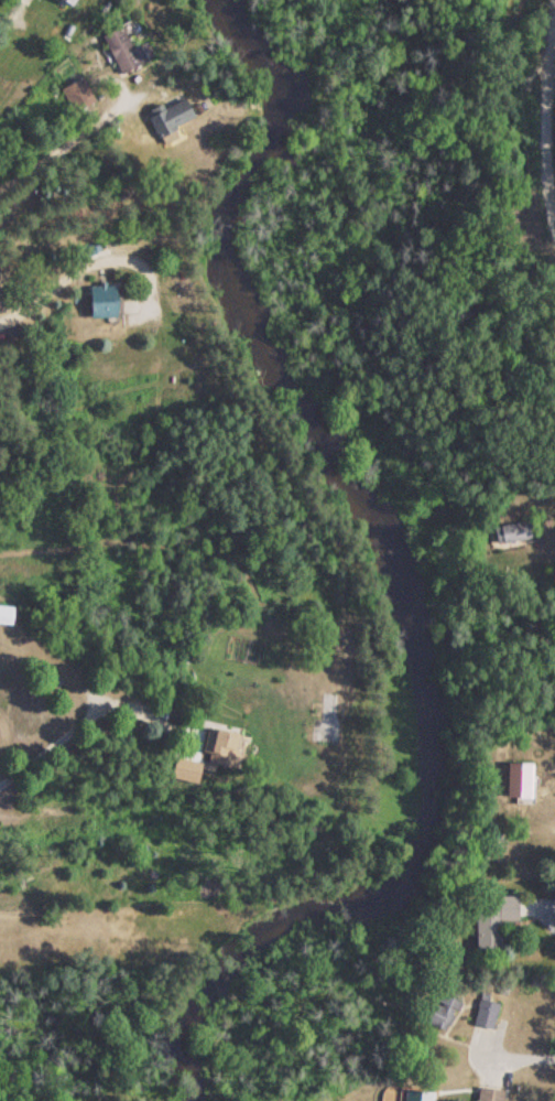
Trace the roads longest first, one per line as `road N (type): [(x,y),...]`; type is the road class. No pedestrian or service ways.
road 1 (residential): [(554,210),(540,128),(554,7)]
road 2 (residential): [(0,320),(100,259),(130,255),(152,281),(150,304)]

